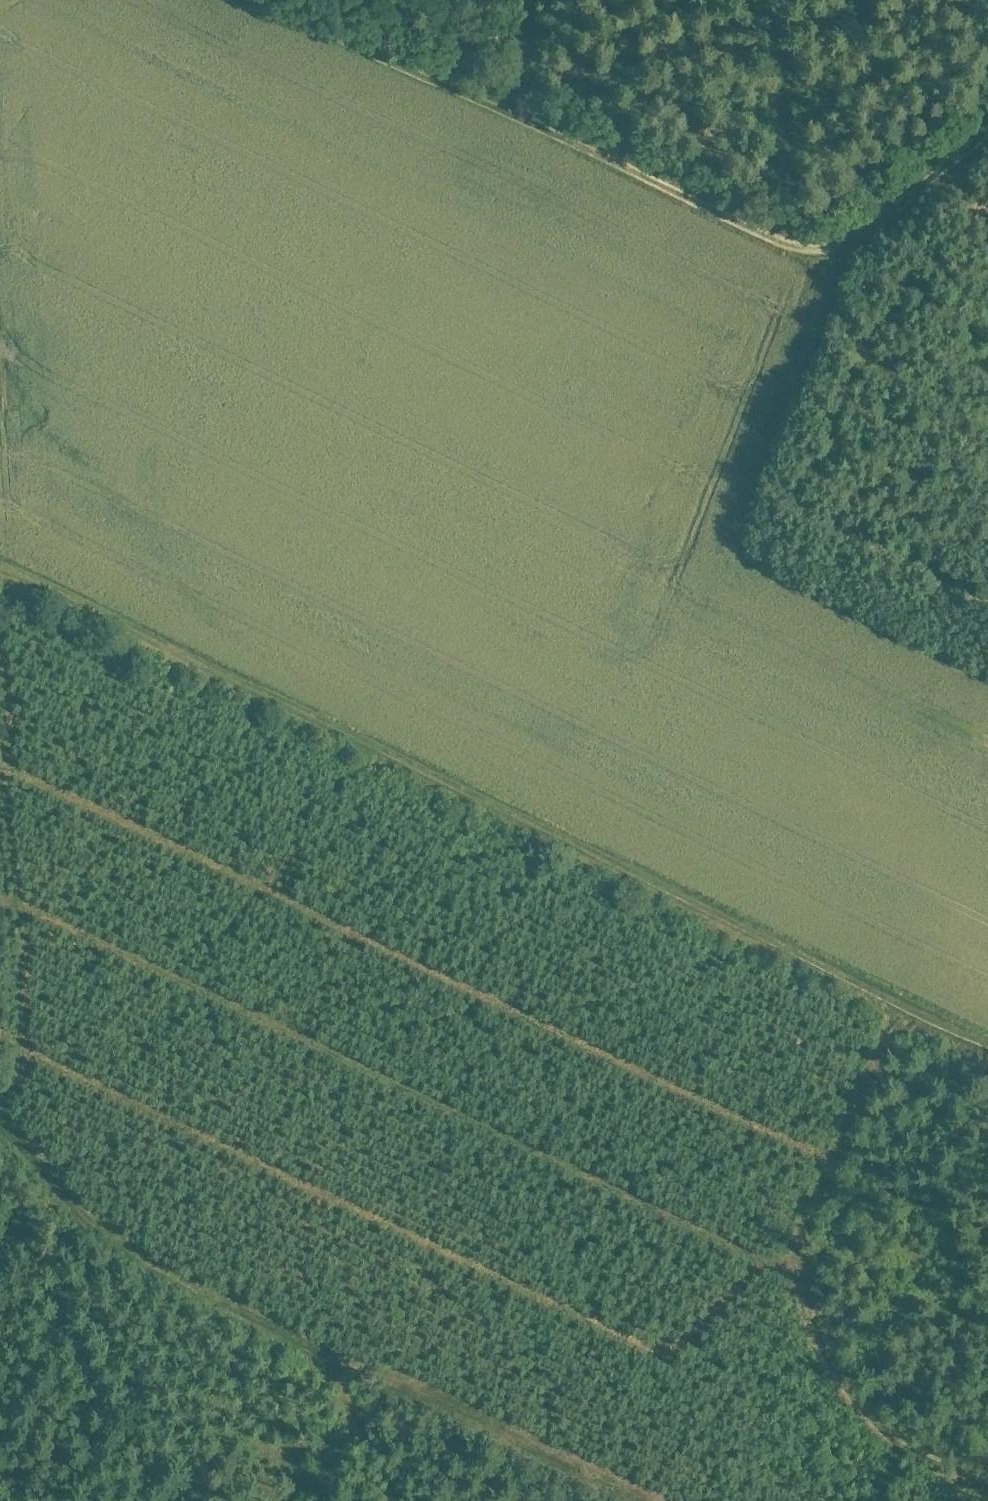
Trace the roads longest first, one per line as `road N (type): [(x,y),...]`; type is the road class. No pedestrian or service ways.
road 1 (track): [(0,581),(987,1055)]
road 2 (track): [(286,0),(794,236),(842,237),(884,220),(987,130)]

